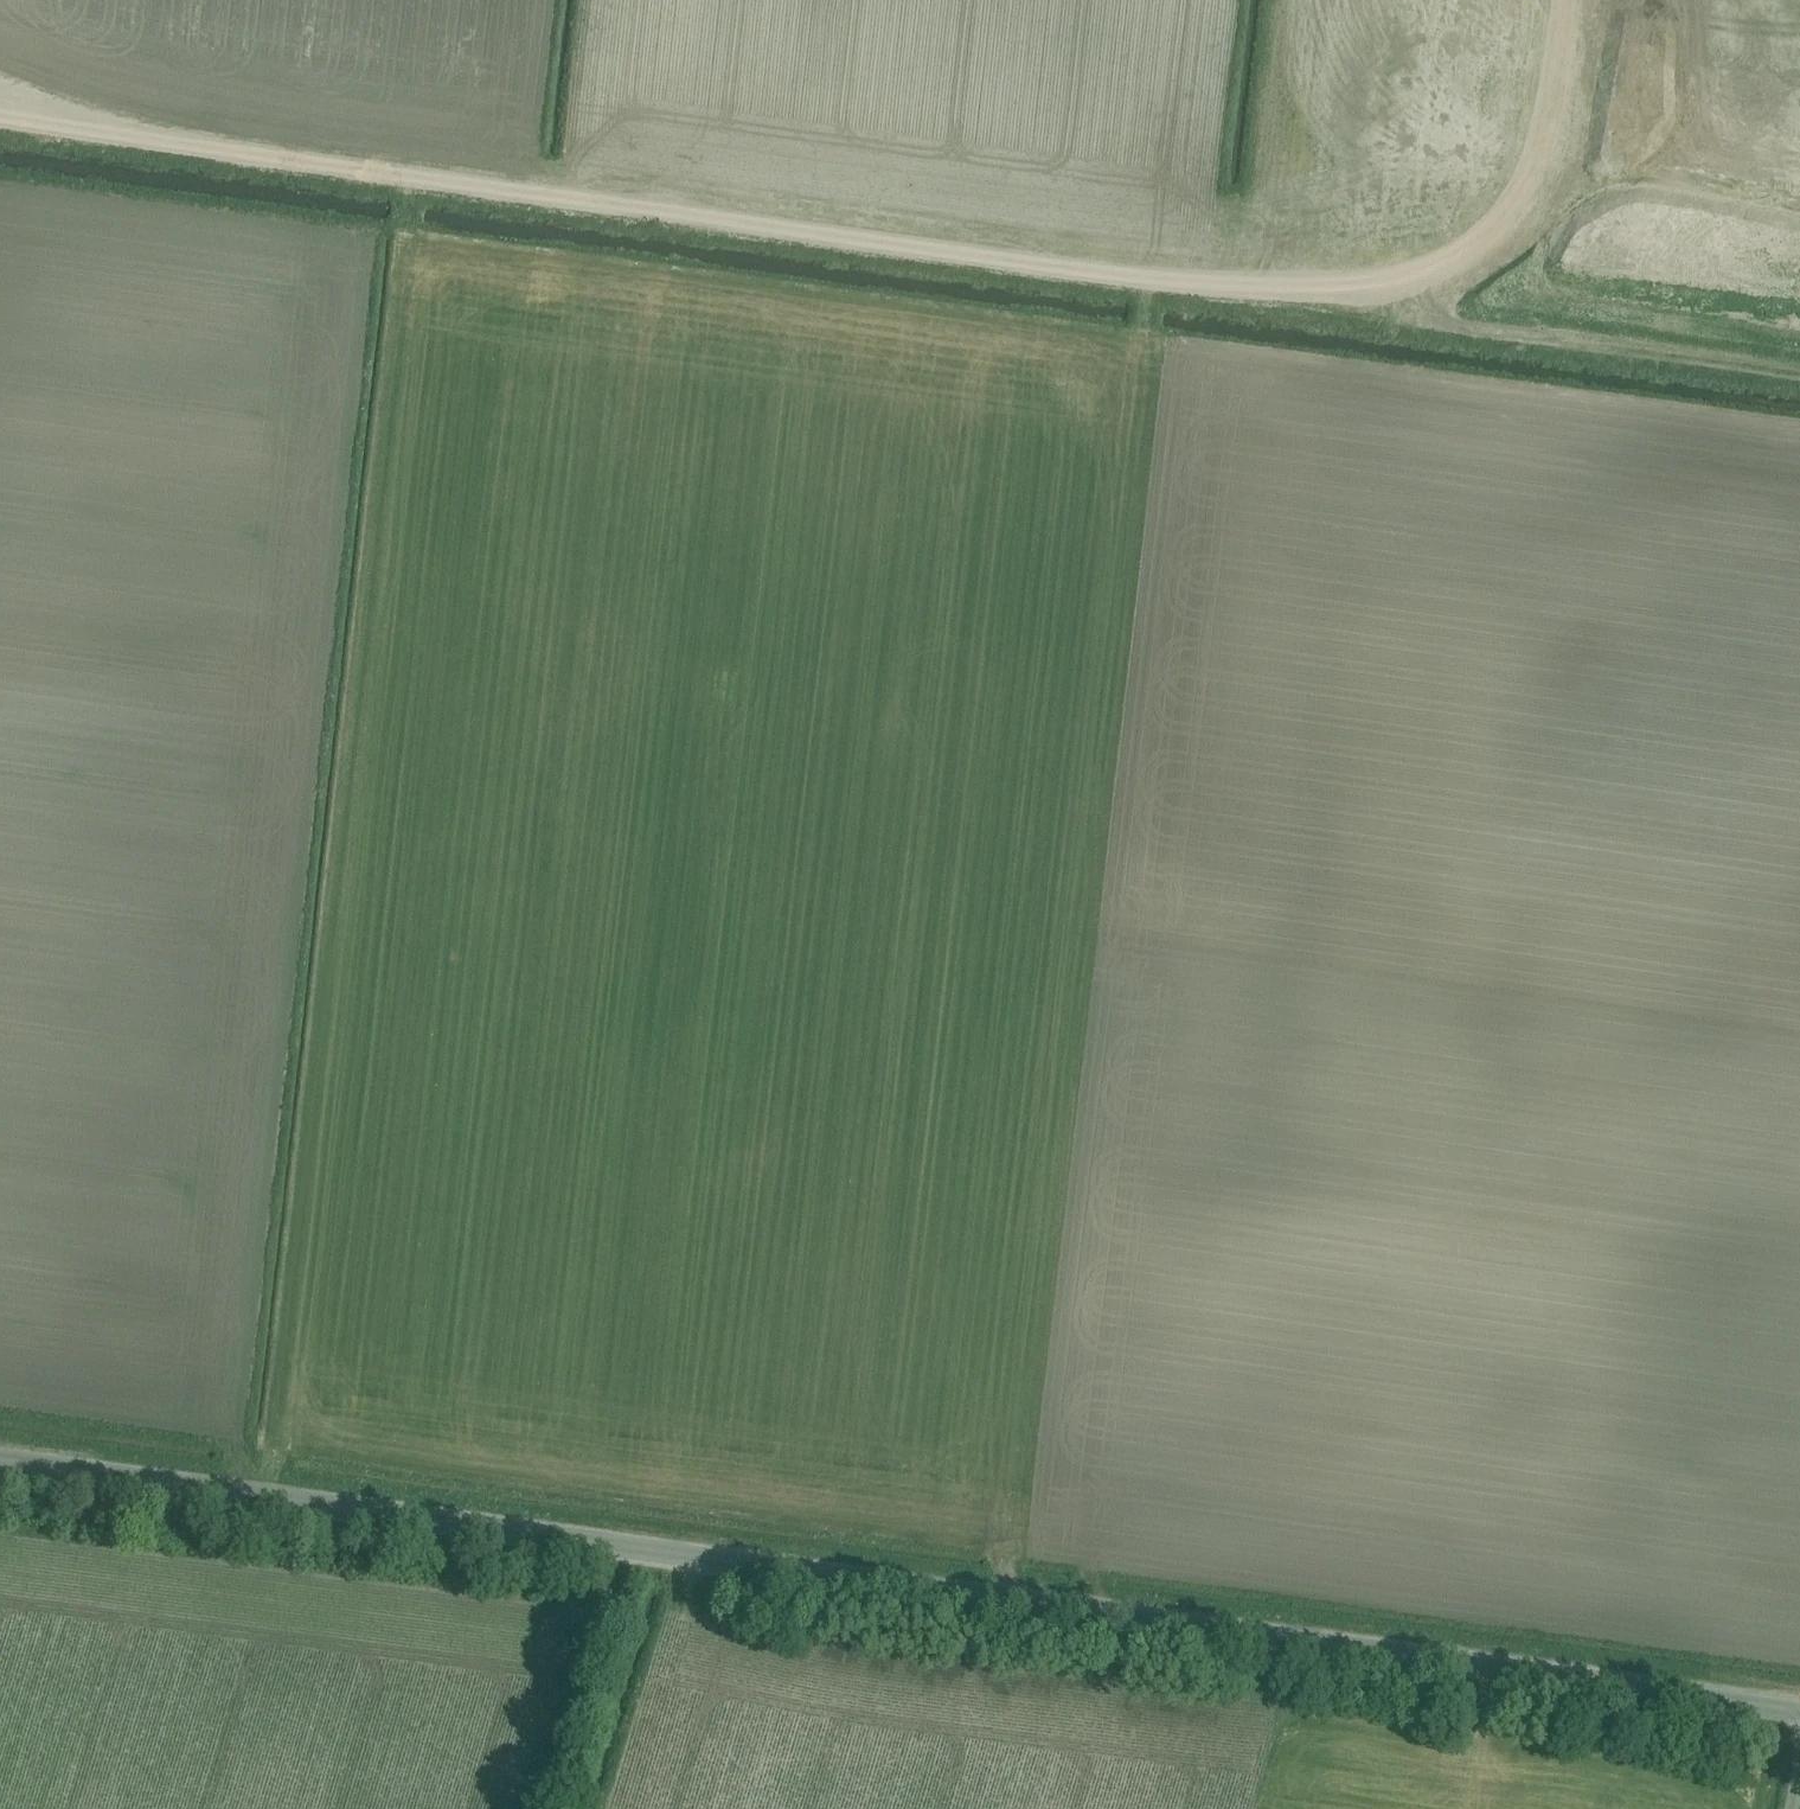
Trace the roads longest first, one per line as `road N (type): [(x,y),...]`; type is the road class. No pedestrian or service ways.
road 1 (unclassified): [(0,1453),(1799,1707)]
road 2 (track): [(566,1808),(645,1541)]

